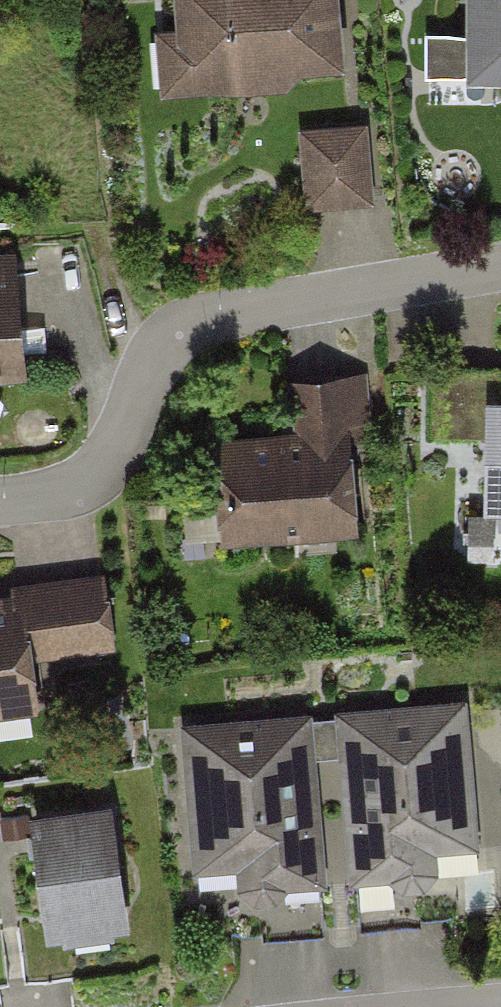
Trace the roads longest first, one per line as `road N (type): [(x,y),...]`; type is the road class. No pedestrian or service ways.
road 1 (residential): [(500,268),(176,326),(101,486),(0,504)]

